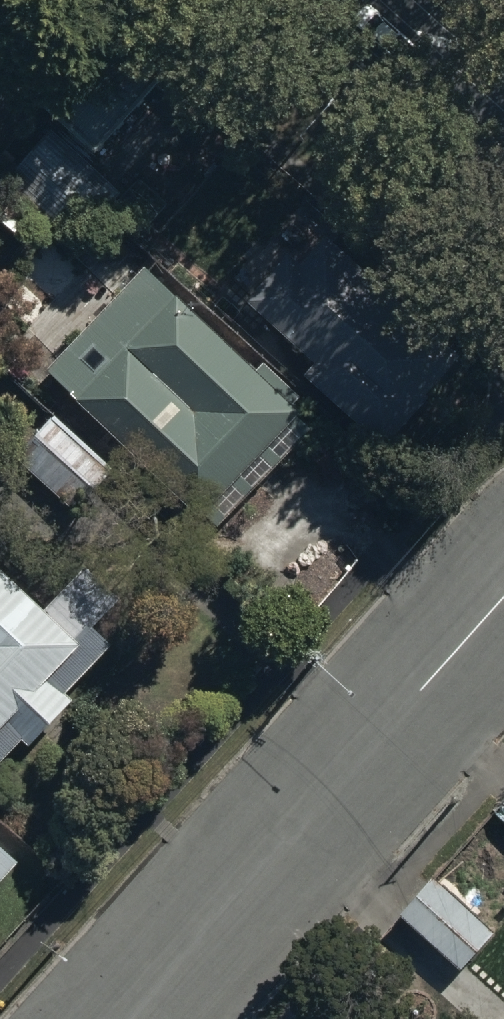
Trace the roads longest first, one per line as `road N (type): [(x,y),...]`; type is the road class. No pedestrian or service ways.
road 1 (residential): [(123,1018),(503,593)]
road 2 (secondary): [(405,0),(503,91)]

